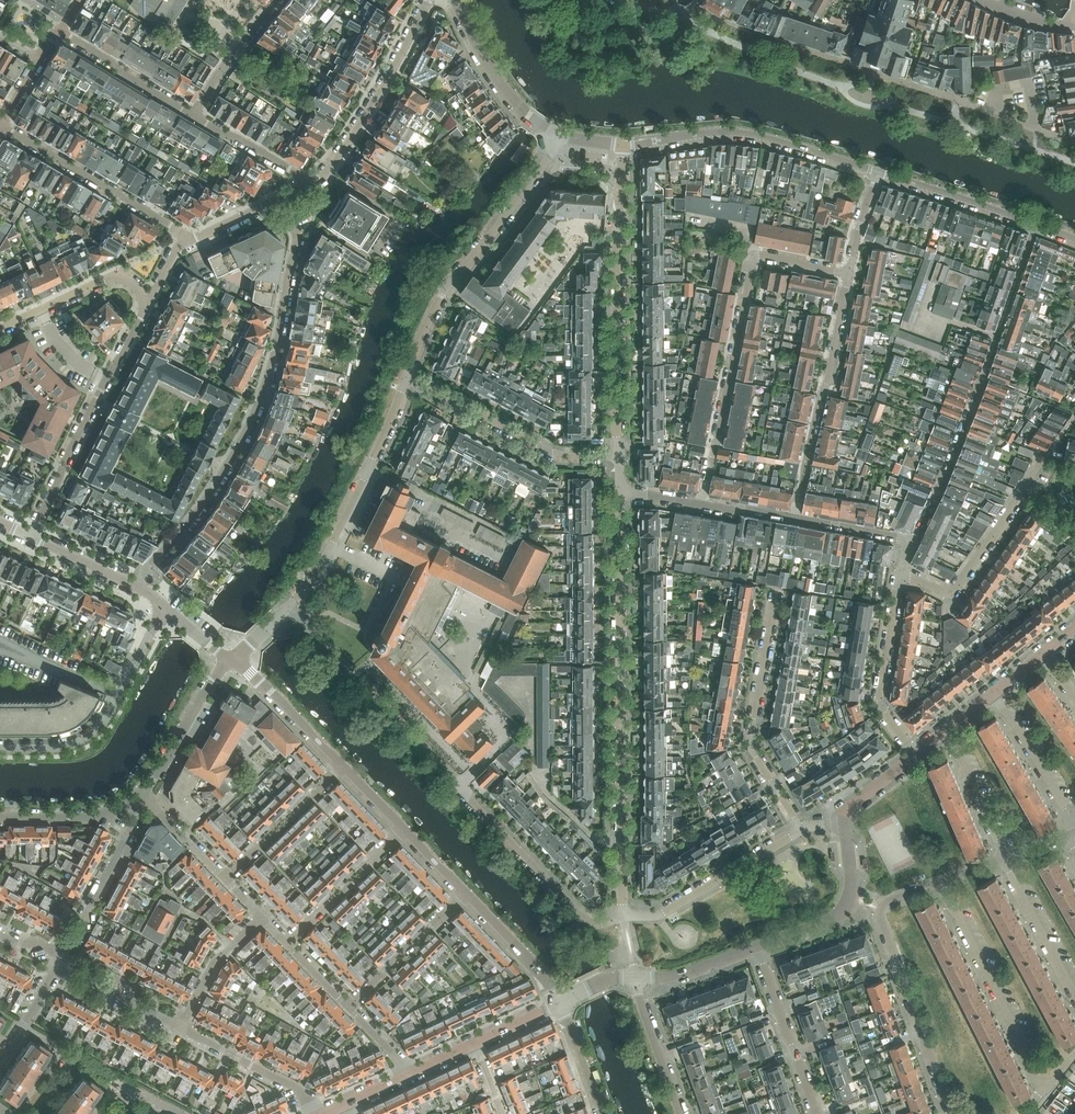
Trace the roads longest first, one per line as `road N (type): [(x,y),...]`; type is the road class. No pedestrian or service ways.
road 1 (residential): [(137,586),(215,485),(265,388),(297,240),(278,200)]
road 2 (residential): [(622,916),(617,491)]
road 3 (residential): [(1074,141),(697,9)]
road 4 (residential): [(703,504),(754,261),(759,255),(849,274)]
road 5 (residential): [(1036,224),(914,542)]
road 6 (residential): [(233,660),(292,606),(334,542),(405,380)]
road 7 (residential): [(614,456),(623,145)]
road 8 (residential): [(405,380),(442,295),(559,135)]
road 9 (residential): [(952,1113),(881,915),(886,902),(937,884)]
road 10 (residential): [(623,145),(737,132),(878,171)]
road 11 (residential): [(149,305),(30,537)]
road 12 (residential): [(794,518),(849,274)]
road 13 (residential): [(802,829),(754,732),(777,593)]
road 14 (residential): [(899,574),(954,590),(1062,432)]
road 15 (residential): [(1043,1091),(937,884)]
road 16 (residential): [(614,456),(561,456),(405,380)]
road 17 (residential): [(429,0),(327,174),(309,184)]
road 18 (residential): [(622,916),(584,918),(460,784)]
road 19 (residential): [(185,238),(1,125)]
road 20 (residential): [(899,574),(882,705),(916,754)]
road 21 (residential): [(635,915),(680,904),(802,829)]
road 22 (residential): [(61,961),(145,794)]
road 23 (residential): [(755,946),(822,923),(851,901),(844,824)]
road 24 (residential): [(818,1113),(755,946)]
road 25 (residential): [(559,135),(500,86),(453,0)]
road 26 (residential): [(0,328),(107,278),(119,277),(149,305)]
road 27 (residential): [(878,171),(1036,224)]
road 28 (residential): [(323,1112),(293,1084),(181,1029)]
road 29 (residential): [(349,1004),(469,892)]
road 30 (residential): [(287,940),(405,827)]
road 31 (residential): [(227,877),(343,764)]
road 32 (residential): [(145,794),(233,660)]
road 33 (residential): [(197,112),(60,31)]
road 34 (residential): [(1074,826),(1010,716),(990,695)]
road 35 (residential): [(1074,994),(1003,858)]
road 36 (residential): [(343,764),(233,660)]
road 37 (residential): [(0,818),(116,812),(145,794)]
road 38 (residential): [(560,1004),(533,959),(469,892)]
road 39 (residential): [(181,1029),(215,962),(262,914)]
road 40 (residential): [(120,696),(85,740),(0,748)]
road 41 (residential): [(681,1113),(638,979)]
road 42 (residential): [(1003,858),(943,733)]
road 43 (residential): [(181,1029),(61,961)]
road 44 (residential): [(197,112),(277,0)]
road 45 (residential): [(309,184),(197,112)]
road 46 (residential): [(638,979),(675,976),(755,946)]
road 47 (residential): [(914,542),(794,518)]

